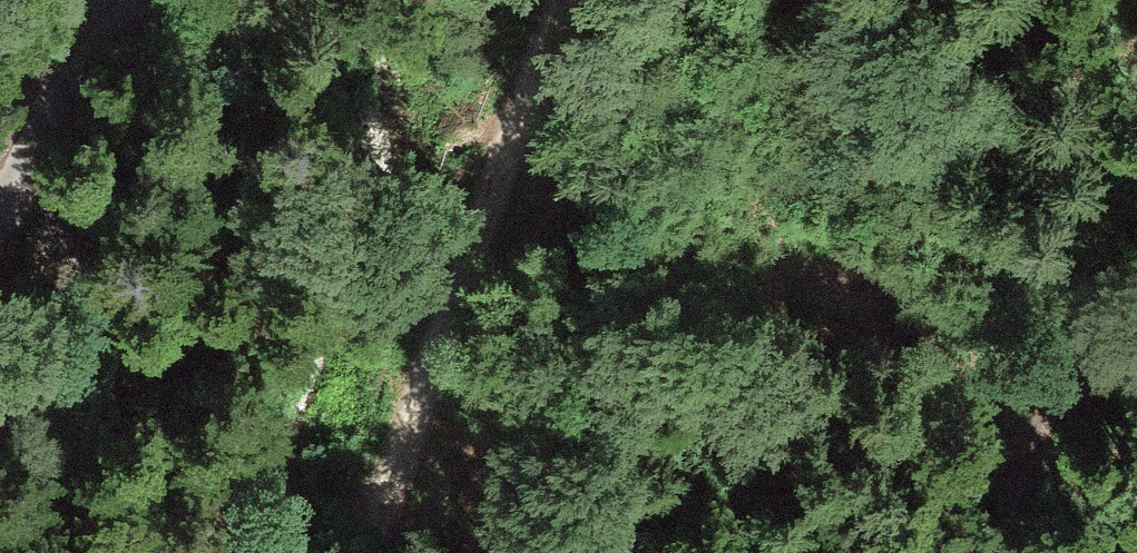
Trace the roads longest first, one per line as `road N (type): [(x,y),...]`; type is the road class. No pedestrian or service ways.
road 1 (track): [(416,552),(582,148),(606,0)]
road 2 (unclassified): [(0,207),(132,0)]
road 3 (track): [(1034,552),(1100,444),(1136,404)]

